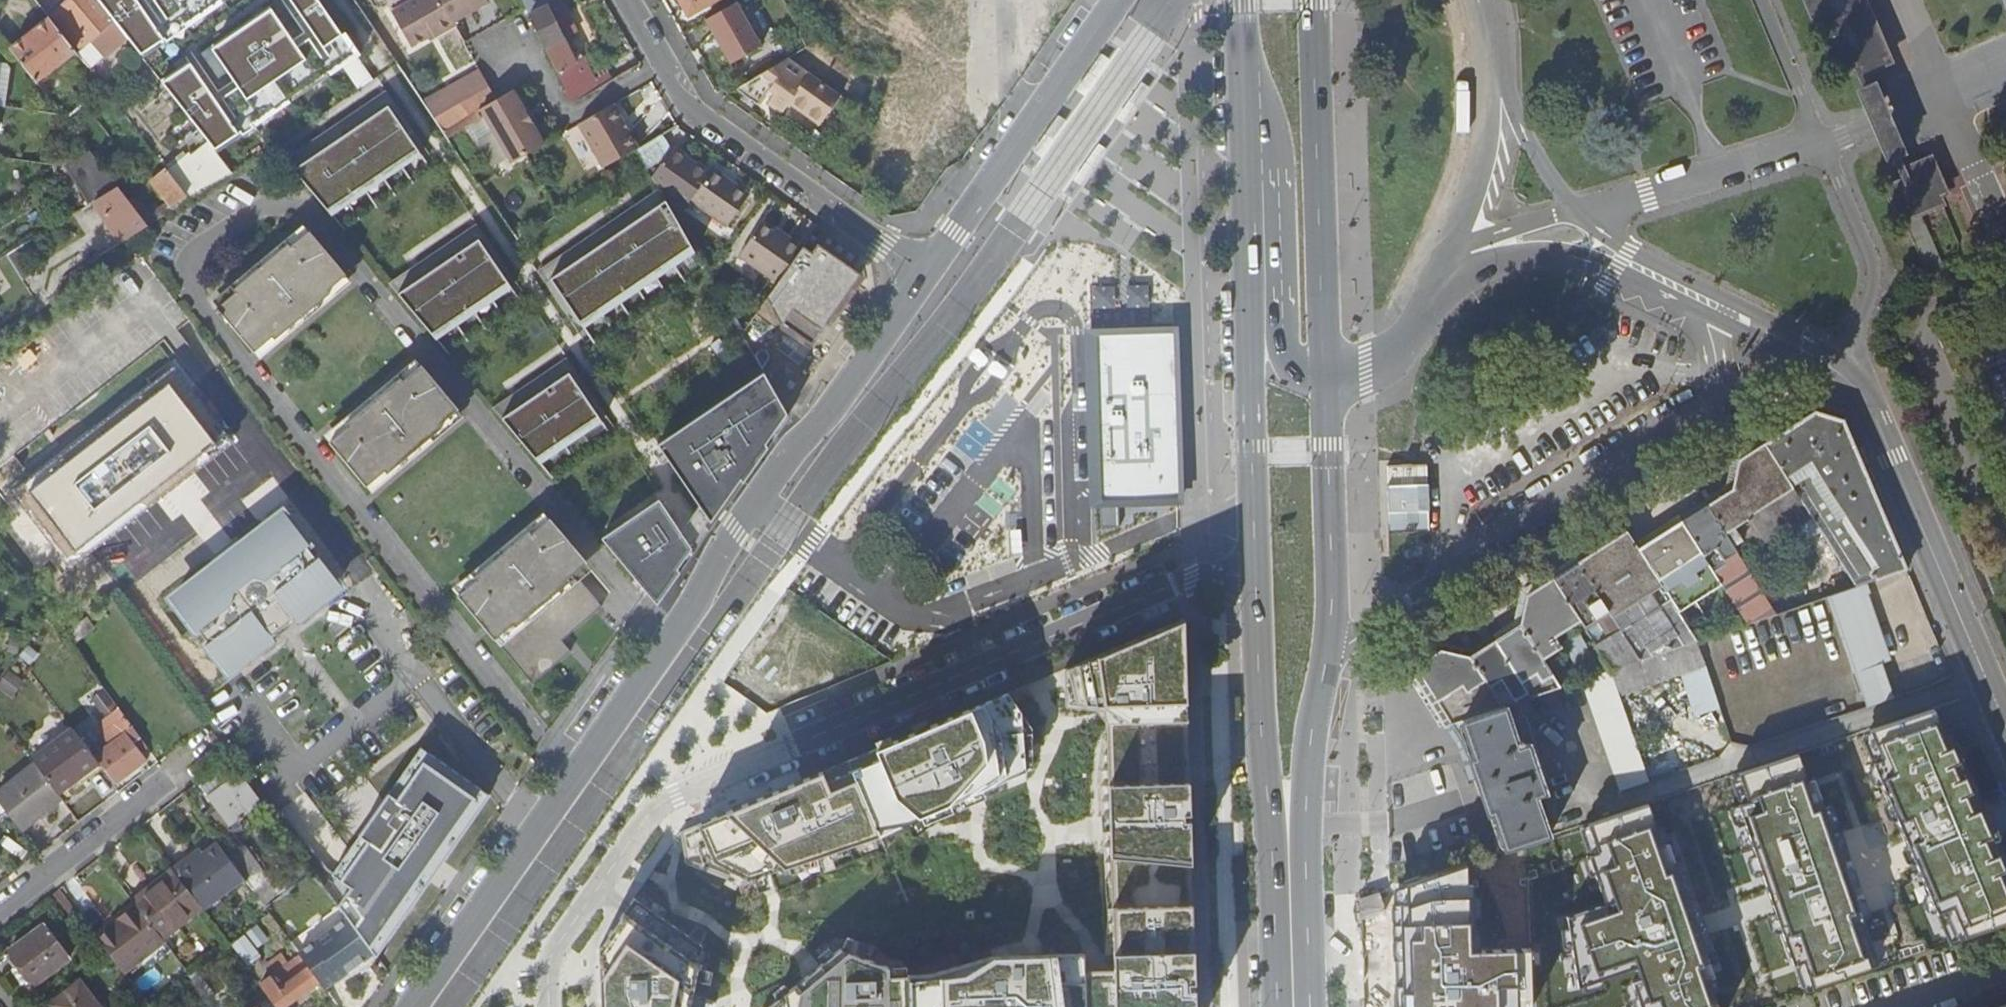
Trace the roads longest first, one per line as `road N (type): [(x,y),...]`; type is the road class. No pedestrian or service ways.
road 1 (secondary): [(926,274),(830,415),(733,534),(672,637),(412,1006)]
road 2 (residential): [(549,1006),(550,958),(561,937),(665,800),(1192,576),(1256,572)]
road 3 (unclassified): [(1328,654),(1720,401)]
road 4 (primary): [(1249,107),(1256,572)]
road 5 (primary): [(1256,572),(1278,1006)]
road 6 (residential): [(625,0),(680,97),(926,274)]
road 7 (residential): [(1847,367),(2005,726)]
road 8 (primary): [(1326,376),(1314,0)]
road 9 (primary): [(1310,1006),(1305,810),(1328,654)]
road 10 (secondary): [(1117,0),(926,274)]
road 11 (unclassified): [(1249,107),(1279,174),(1282,347),(1294,365),(1326,376)]
road 12 (primary): [(1328,654),(1326,376)]
road 13 (unclassified): [(1577,212),(1823,142)]
road 14 (unclassified): [(1847,367),(1873,288),(1872,256),(1823,142)]
road 15 (unclassified): [(1450,258),(1559,256),(1675,289)]
road 16 (residential): [(166,781),(0,911)]
road 17 (unclassified): [(1326,376),(1365,370),(1405,345),(1450,258)]
road 18 (unclassified): [(1450,258),(1489,145),(1493,85)]
road 19 (unclassified): [(1823,142),(1762,0)]
road 20 (unclassified): [(1577,212),(1493,85)]
road 21 (unclassified): [(1450,258),(1577,212)]
road 22 (unknown): [(1004,0),(1007,90),(1032,122)]
road 23 (unclassified): [(1675,289),(1577,212)]

